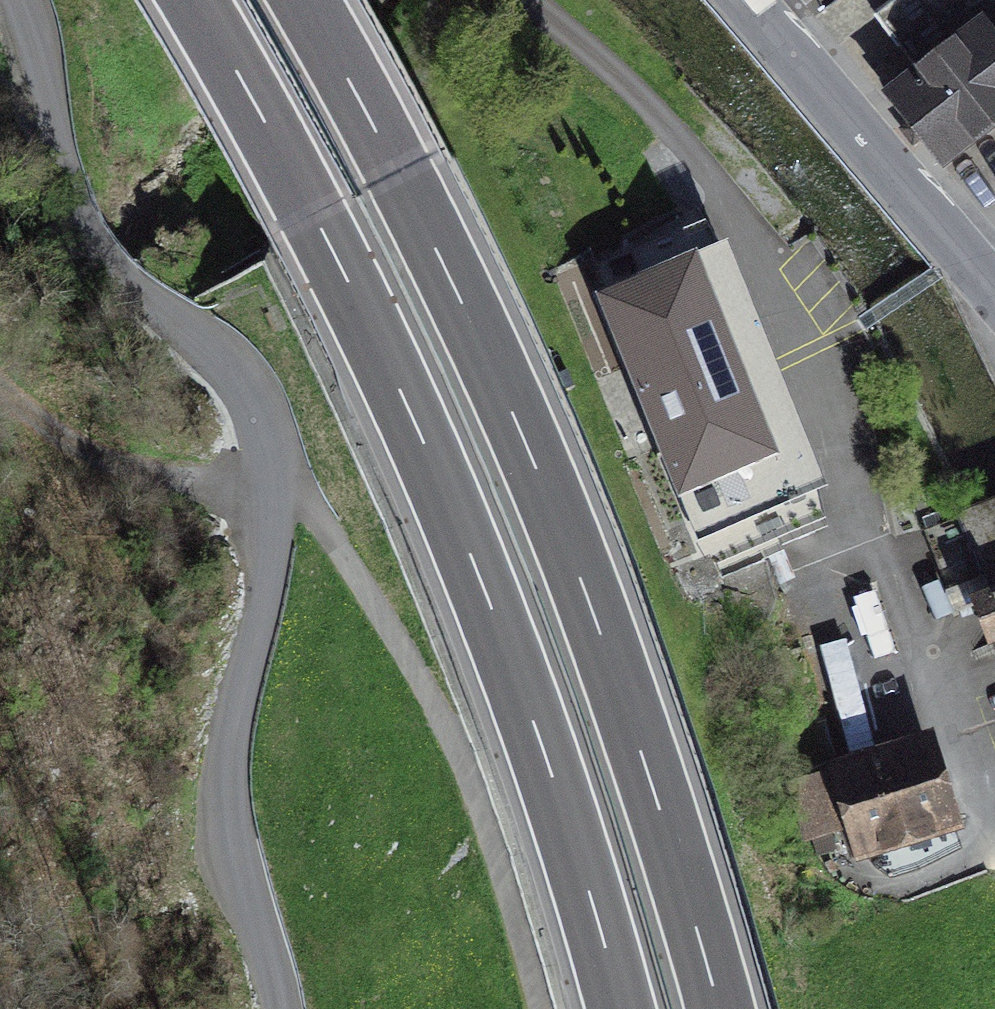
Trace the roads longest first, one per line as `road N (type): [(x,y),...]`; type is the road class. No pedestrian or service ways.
road 1 (unclassified): [(22,0),(80,231),(245,379),(271,472),(270,594),(220,786),(226,867),(274,979),(278,1008)]
road 2 (motorway): [(195,0),(314,214),(448,500),(545,753),(625,1008)]
road 3 (motorway): [(719,1008),(648,772),(534,465),(398,171),(304,0)]
road 4 (unclassified): [(994,300),(738,0)]
road 5 (track): [(271,472),(183,480),(25,420),(0,394)]

